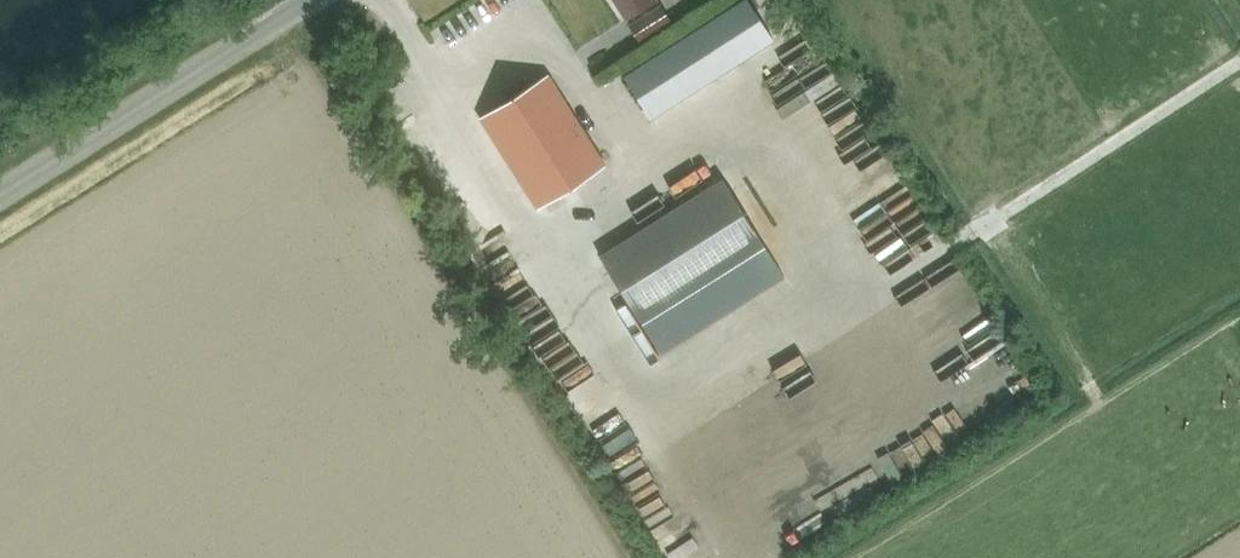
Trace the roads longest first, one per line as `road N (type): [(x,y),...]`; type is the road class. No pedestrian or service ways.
road 1 (unclassified): [(0,196),(311,0)]

